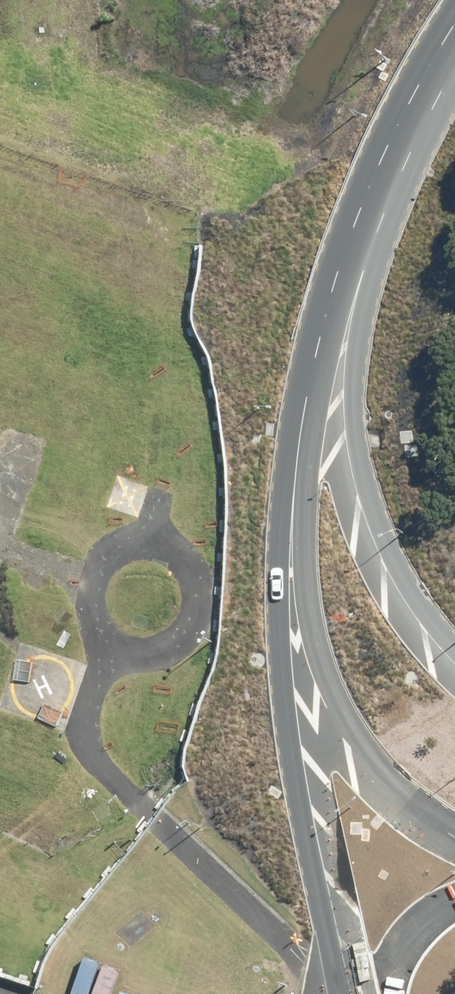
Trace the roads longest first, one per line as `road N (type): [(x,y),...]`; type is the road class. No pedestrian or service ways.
road 1 (unclassified): [(352,993),(295,772),(281,661),(282,546),(294,486)]
road 2 (unclassified): [(454,641),(379,520),(356,437),(352,334),(363,203)]
road 3 (tertiary): [(454,833),(365,746),(338,691),(311,606),(294,486)]
road 4 (tertiary): [(294,486),(317,356),(363,203)]
road 5 (tertiary): [(363,203),(401,101),(454,8)]
road 6 (unclassified): [(454,893),(404,931),(377,993)]

